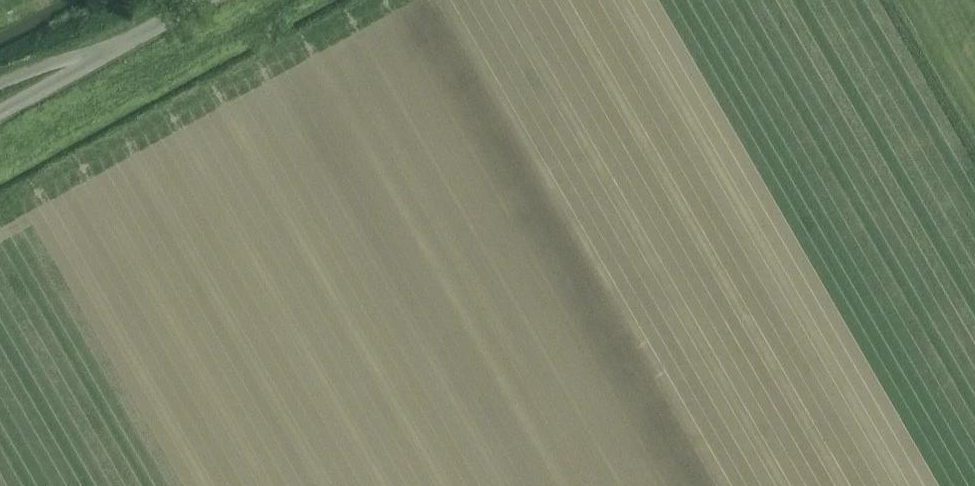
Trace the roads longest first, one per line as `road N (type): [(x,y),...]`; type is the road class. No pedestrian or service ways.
road 1 (unclassified): [(0,111),(206,0)]

